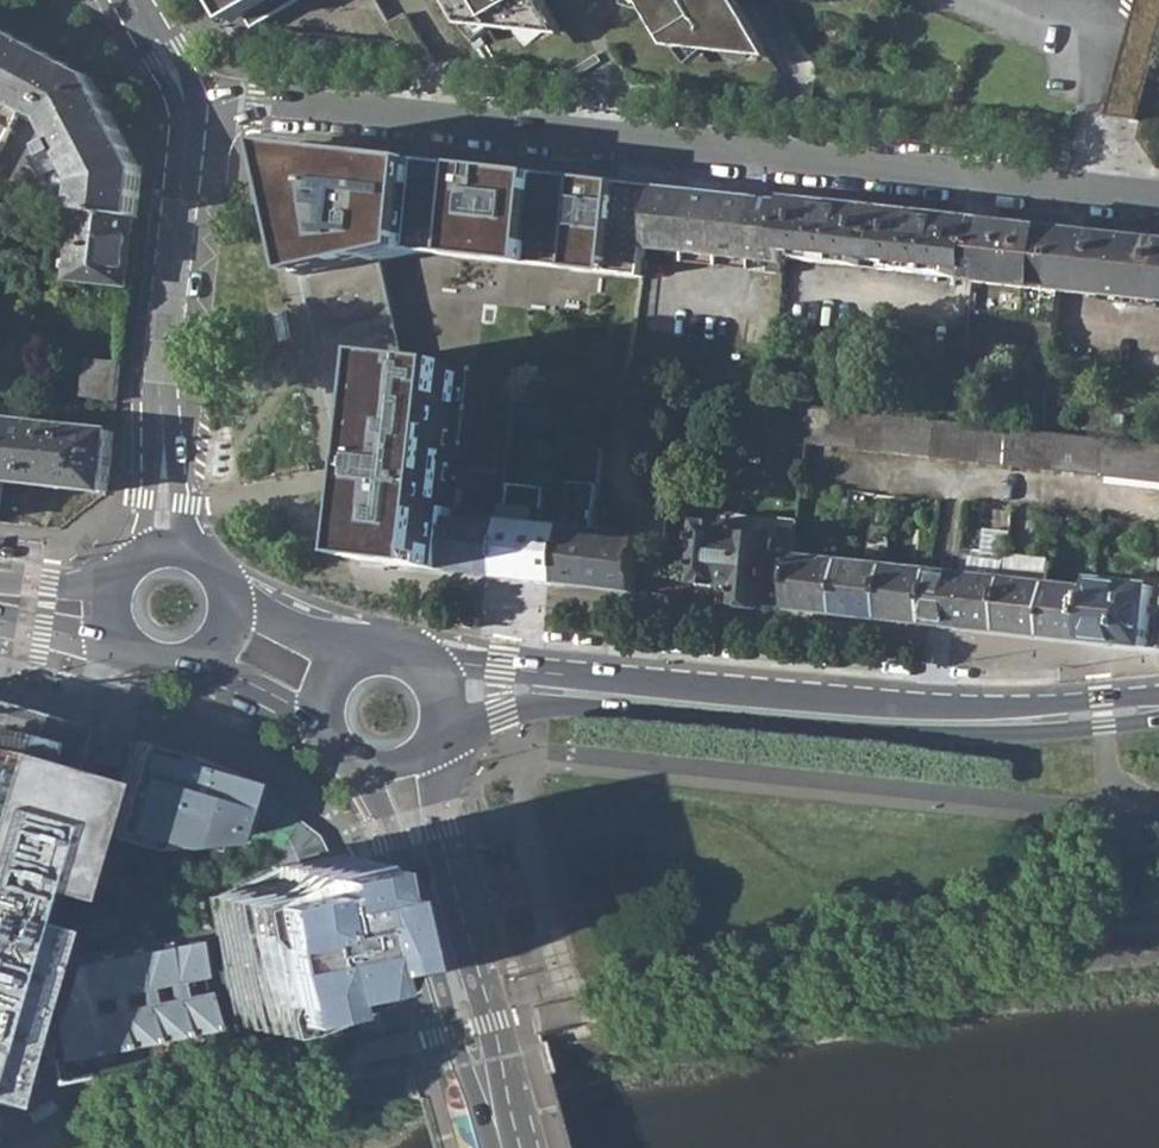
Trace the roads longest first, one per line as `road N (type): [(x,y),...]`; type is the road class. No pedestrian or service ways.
road 1 (residential): [(186,107),(256,98),(1158,195)]
road 2 (residential): [(186,107),(159,384),(163,538)]
road 3 (primary): [(351,766),(390,830),(413,890),(458,1058),(504,1137)]
road 4 (primary): [(504,1137),(495,1050),(442,846),(436,742)]
road 5 (primary): [(443,698),(534,689),(803,715)]
road 6 (primary): [(1158,707),(1024,721),(803,715)]
road 7 (residential): [(75,820),(124,656)]
road 8 (primary): [(206,667),(320,729)]
road 9 (primary): [(443,698),(435,676),(408,652),(372,646),(349,654)]
road 10 (primary): [(349,654),(241,601)]
road 11 (residential): [(132,0),(186,107)]

